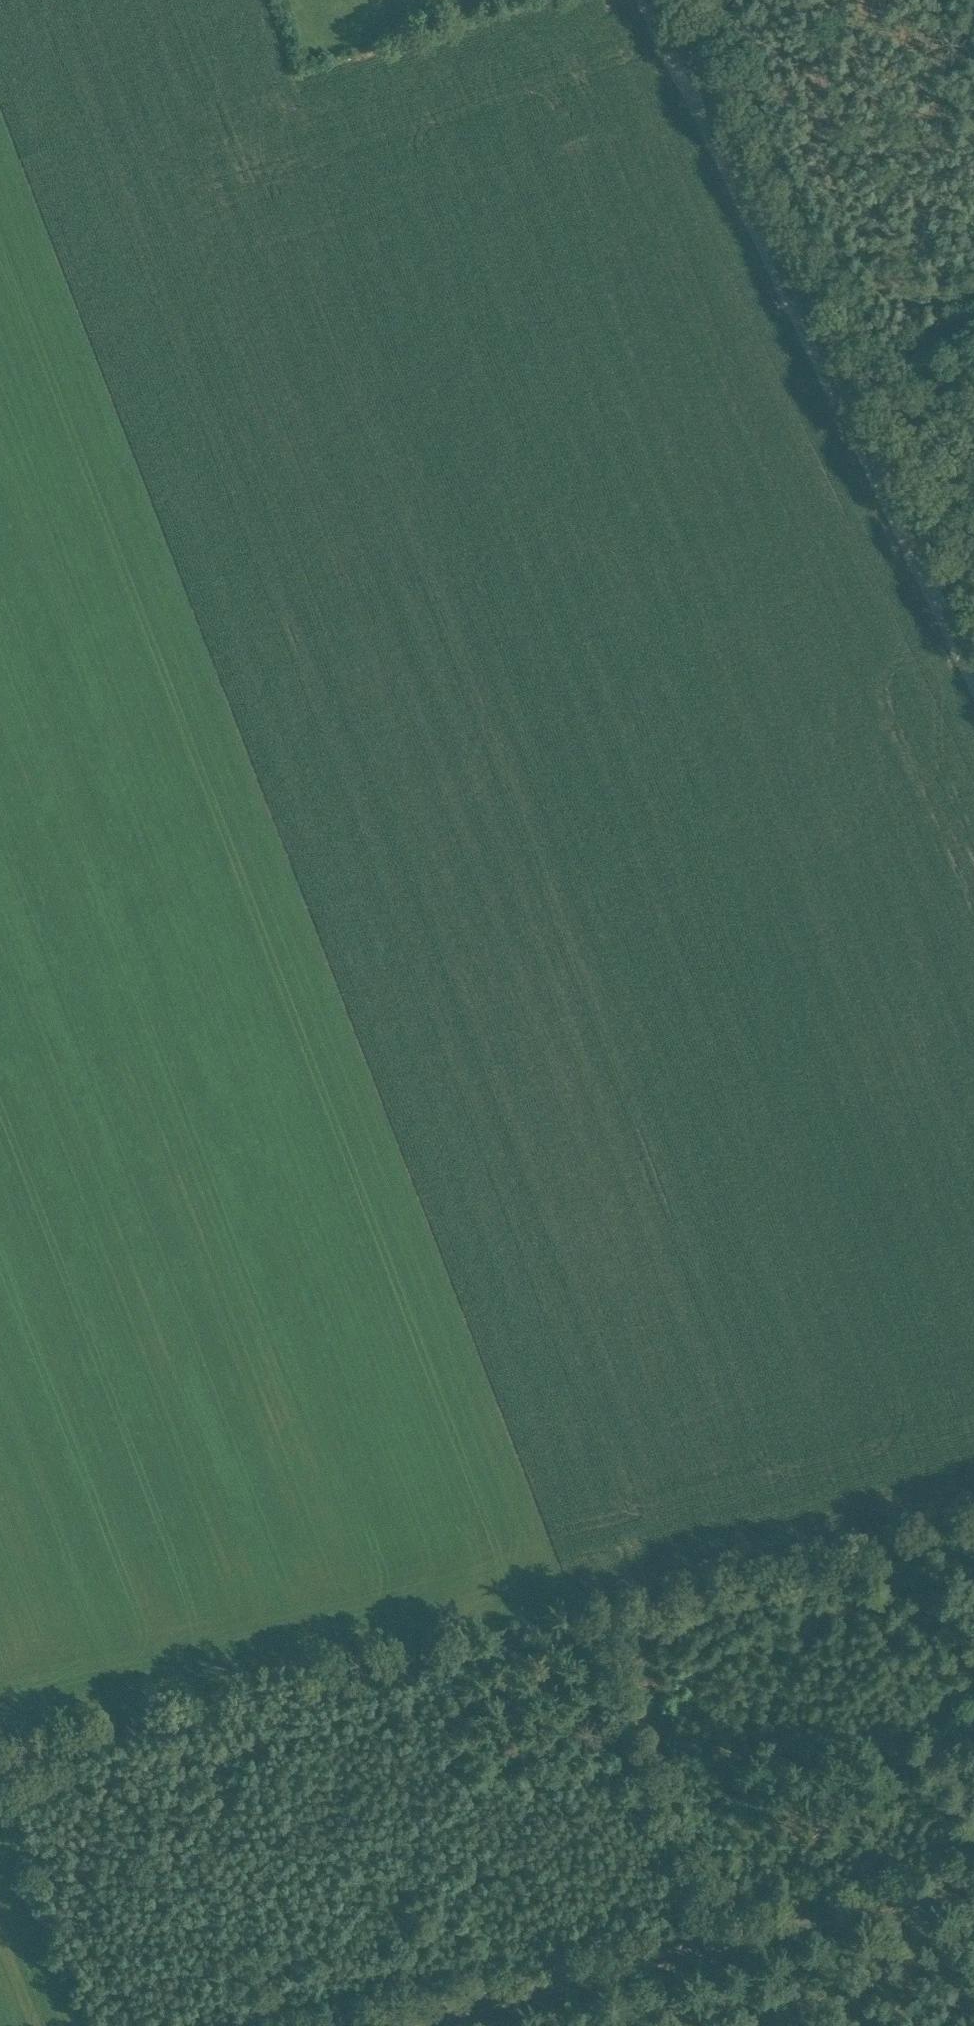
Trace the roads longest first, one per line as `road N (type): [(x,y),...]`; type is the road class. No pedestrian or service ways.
road 1 (track): [(640,0),(973,683)]
road 2 (track): [(366,2025),(973,1869)]

